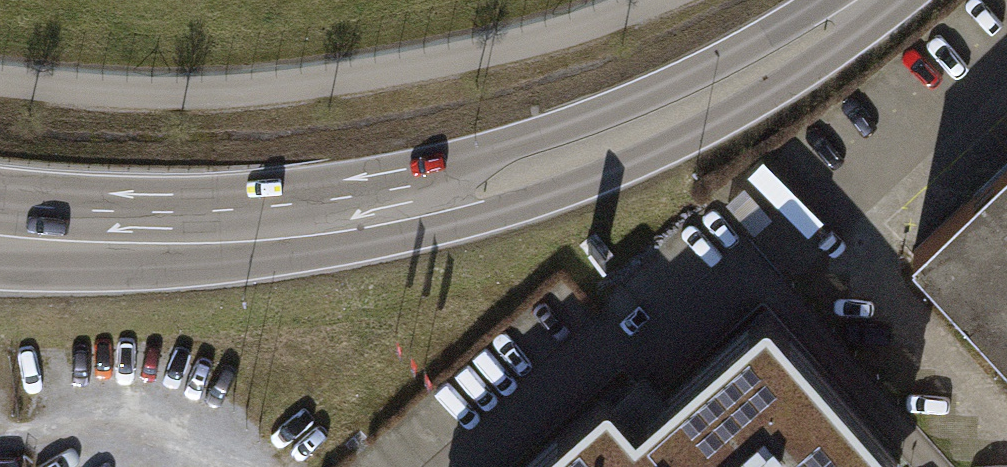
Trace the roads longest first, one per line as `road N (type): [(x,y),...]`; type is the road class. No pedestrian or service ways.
road 1 (secondary): [(0,269),(171,270),(345,250),(504,210),(648,153),(871,23),(892,0)]
road 2 (secondary): [(825,0),(623,102),(416,184),(269,205),(113,208),(0,198)]

